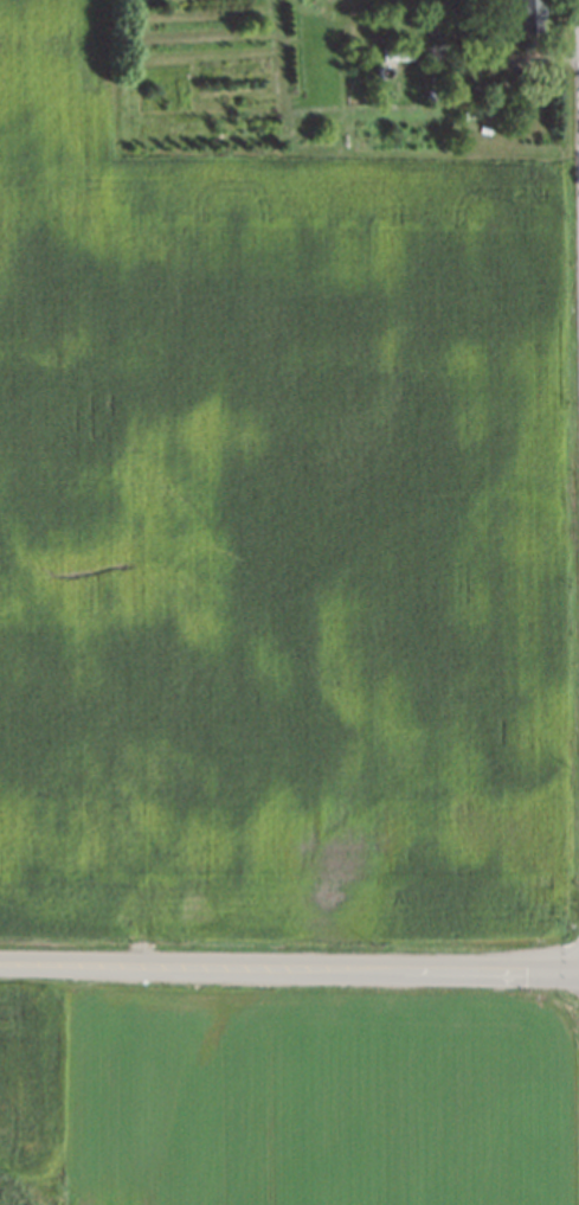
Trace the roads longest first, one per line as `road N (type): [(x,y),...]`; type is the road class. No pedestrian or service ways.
road 1 (tertiary): [(0,962),(578,967)]

